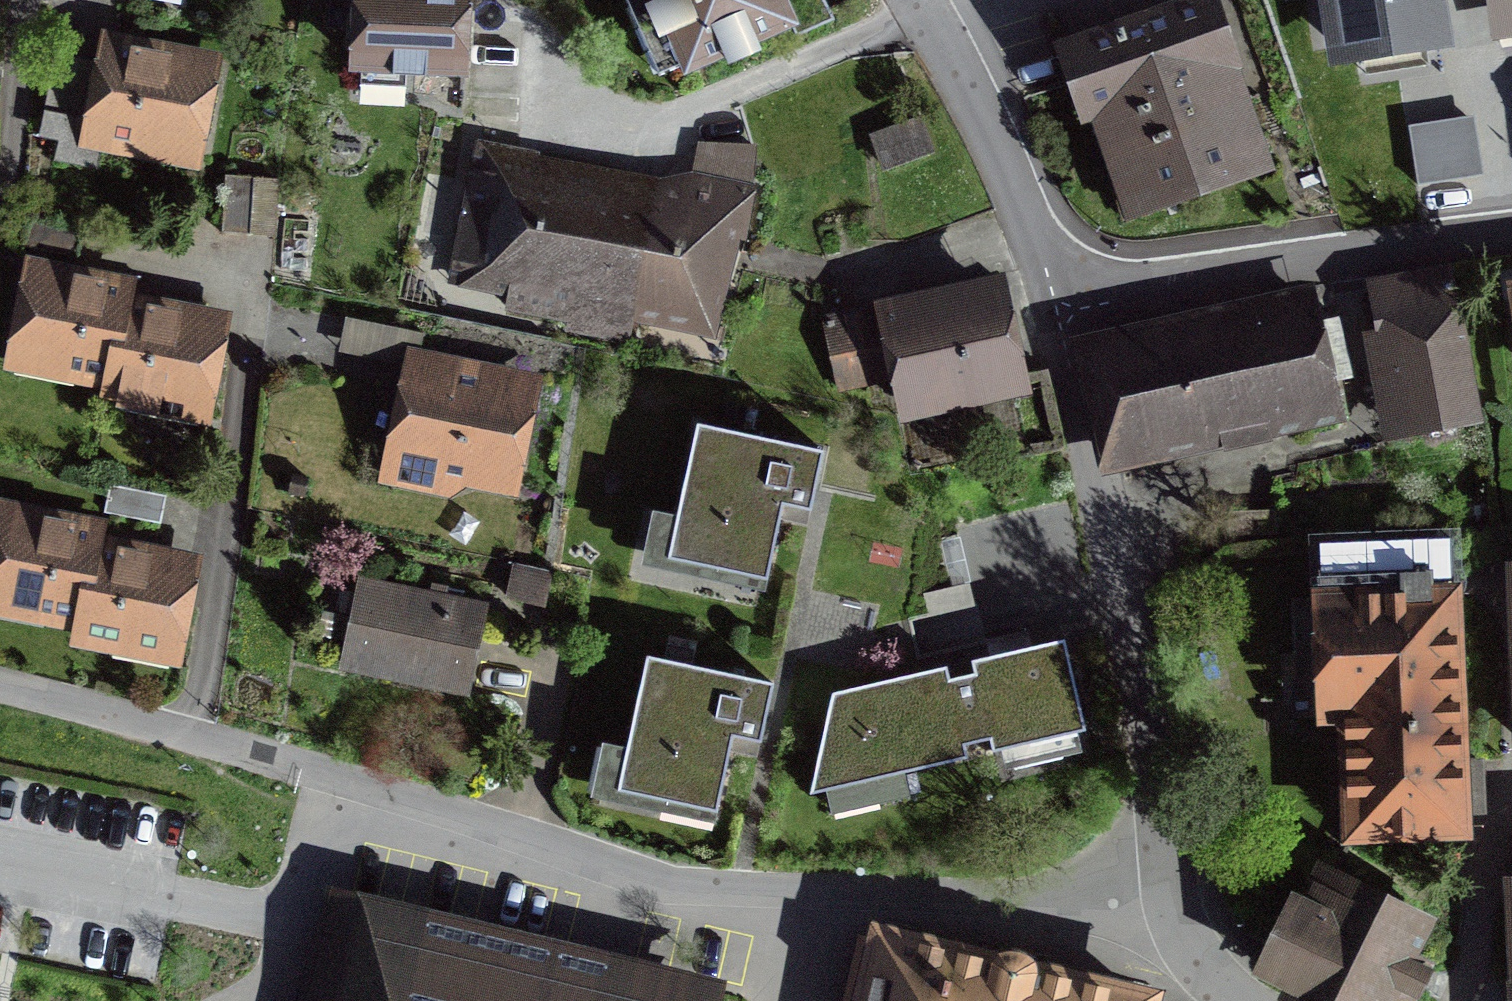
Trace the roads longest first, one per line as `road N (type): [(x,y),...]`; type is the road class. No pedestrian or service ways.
road 1 (residential): [(0,693),(199,737),(677,882),(809,902),(1181,921)]
road 2 (residential): [(1058,306),(1181,921)]
road 3 (residential): [(1511,239),(1058,306)]
road 4 (residential): [(924,0),(970,84),(1058,306)]
road 5 (residential): [(23,0),(13,177),(0,189)]

